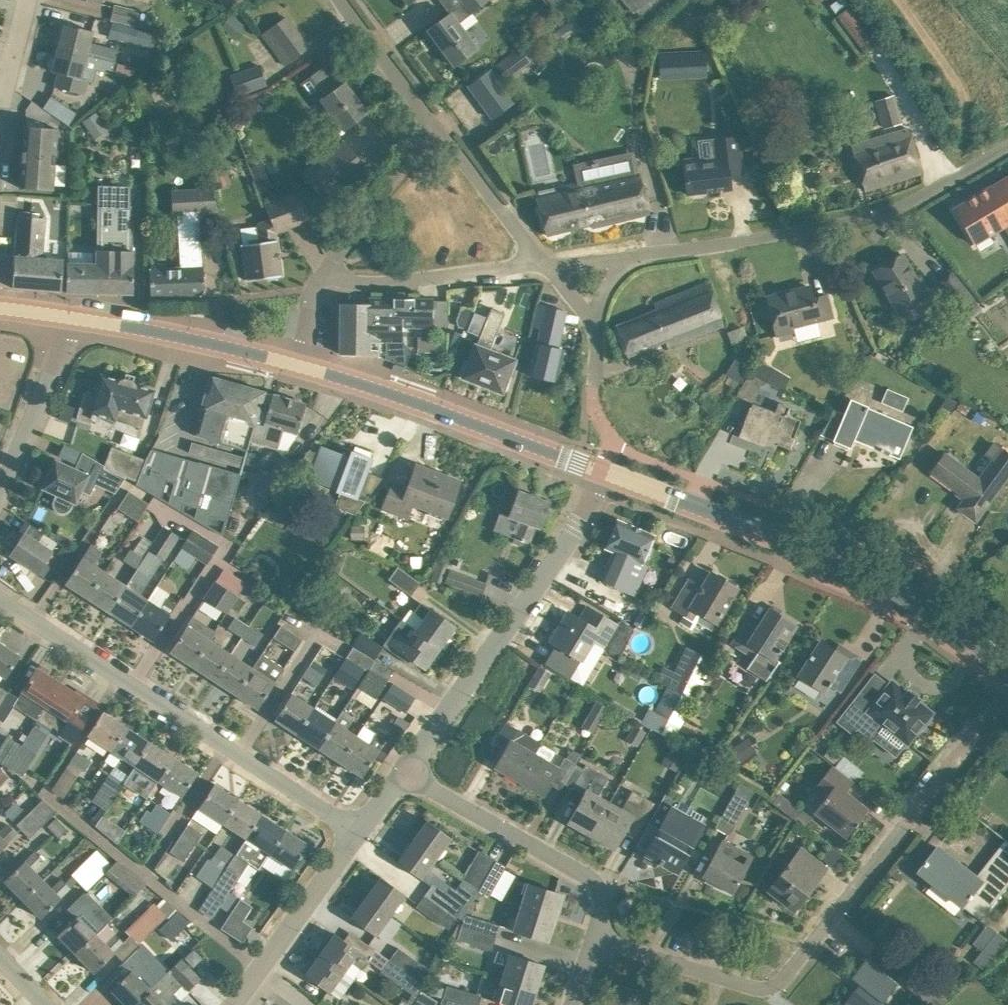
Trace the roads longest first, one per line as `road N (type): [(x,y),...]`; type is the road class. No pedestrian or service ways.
road 1 (residential): [(593,938),(758,988),(781,979),(1007,694)]
road 2 (secondary): [(1007,663),(951,616),(886,579),(600,471)]
road 3 (residential): [(358,832),(0,598)]
road 4 (residential): [(617,260),(873,214),(1007,145)]
road 5 (residential): [(403,771),(569,539),(600,471)]
road 6 (secondary): [(600,471),(299,363)]
road 7 (residential): [(403,771),(592,878),(603,903),(593,938)]
road 8 (secondary): [(299,363),(73,316)]
road 9 (residential): [(324,270),(371,282),(543,265)]
road 10 (residential): [(0,491),(73,316)]
road 11 (residential): [(324,270),(436,126)]
road 12 (residential): [(543,265),(436,126)]
road 13 (residential): [(260,975),(358,832)]
road 14 (residential): [(436,126),(339,0)]

